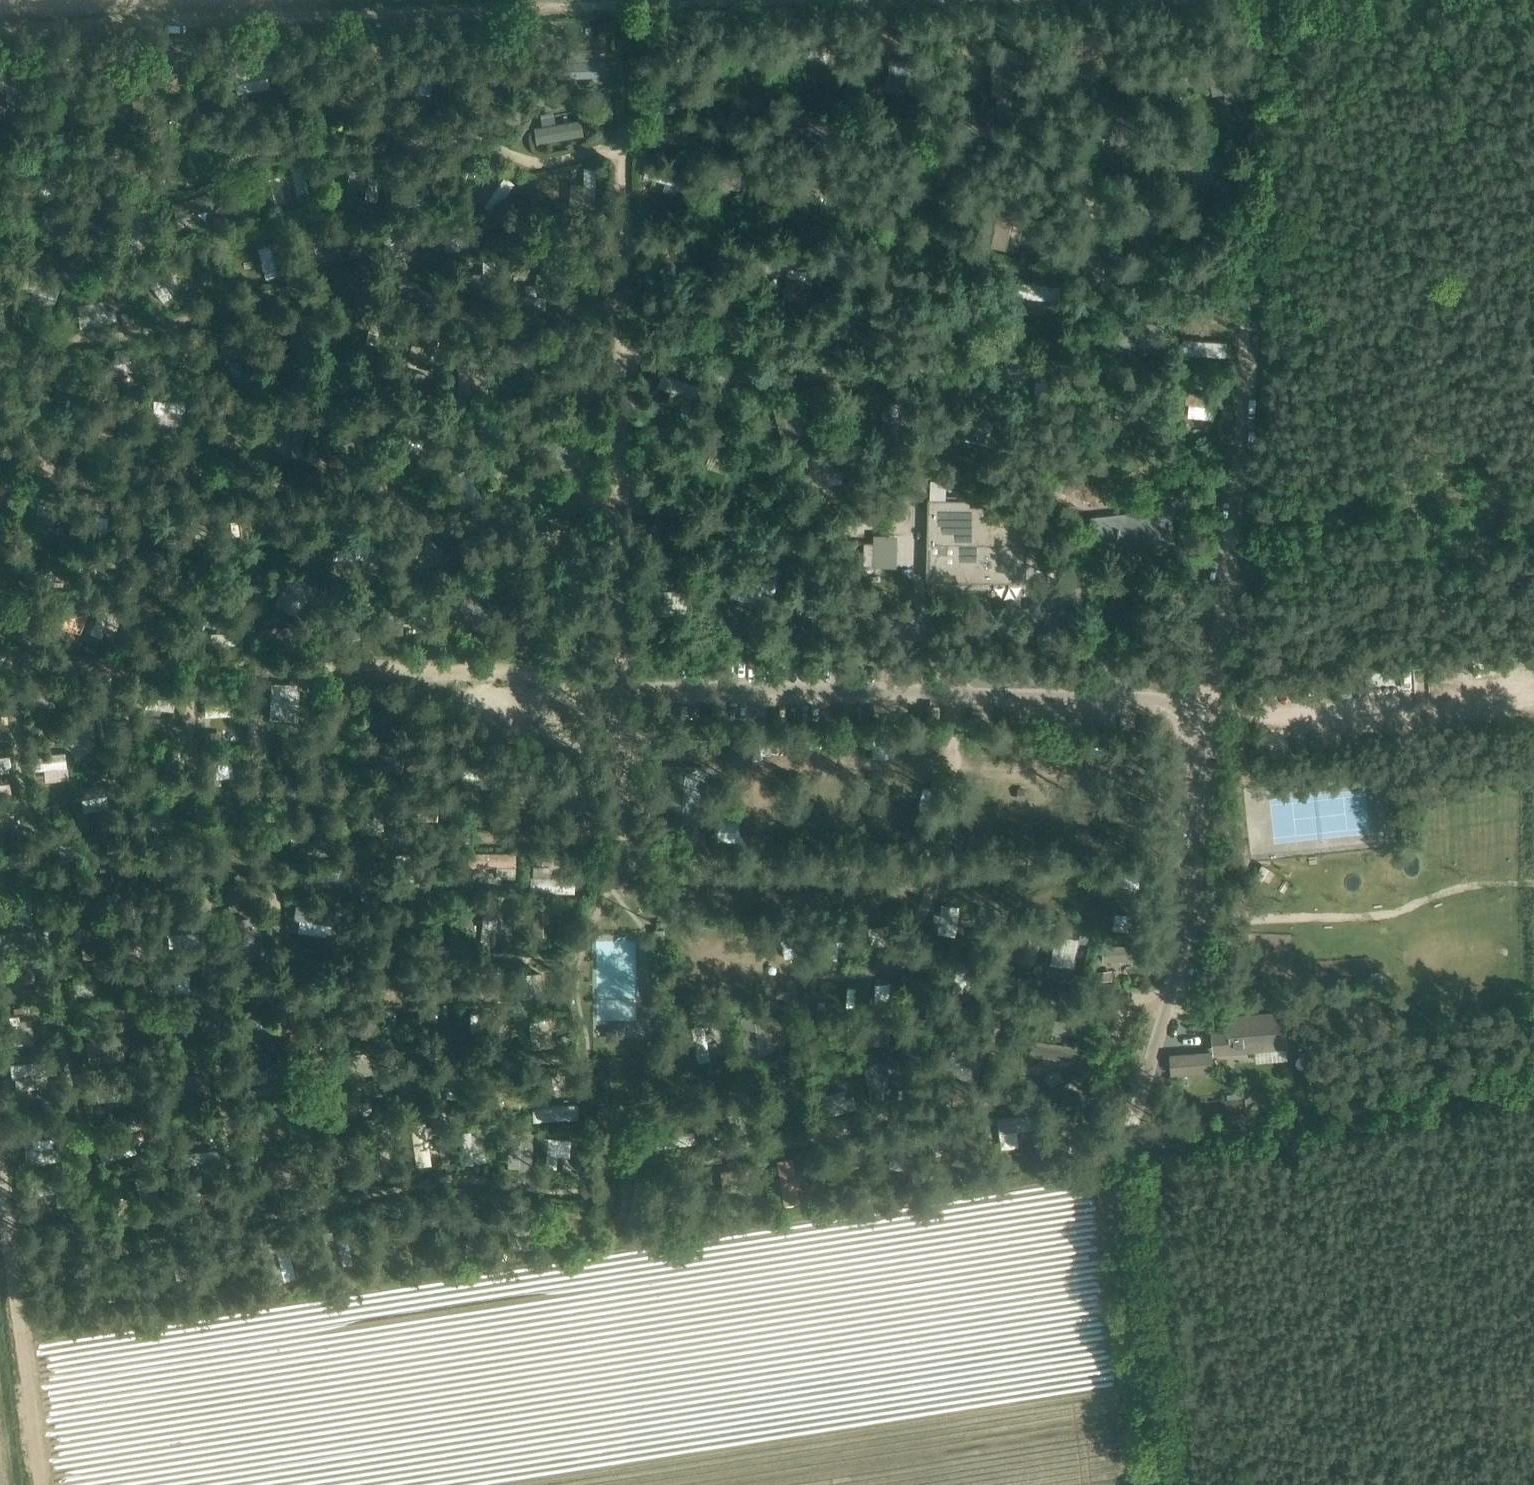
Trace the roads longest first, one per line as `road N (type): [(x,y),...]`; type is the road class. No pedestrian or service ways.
road 1 (residential): [(620,363),(848,358),(996,379),(1031,367),(1069,322),(1088,242),(1090,154),(1083,136),(983,108),(898,106),(618,139)]
road 2 (residential): [(1172,989),(1142,984),(1130,993),(1115,1053),(1068,1081),(618,1164),(597,1193),(410,1180),(320,1199)]
road 3 (residential): [(1172,989),(1188,912),(1200,751),(1189,717),(1164,699),(619,687)]
road 4 (residential): [(193,1226),(107,1238),(90,1211),(3,655)]
road 5 (residential): [(618,139),(540,154),(514,138),(388,117),(316,118),(179,179),(56,152),(10,158),(0,172)]
road 6 (residential): [(14,325),(170,326),(307,289),(355,285),(476,309),(543,306),(619,288)]
road 7 (residential): [(193,1226),(106,657)]
road 8 (residential): [(257,1213),(182,659)]
road 9 (residential): [(320,1199),(258,777),(260,660)]
road 10 (track): [(537,0),(0,23)]
road 11 (residential): [(335,662),(354,809),(372,815),(619,813)]
road 12 (residential): [(14,325),(22,446),(35,467),(54,476),(297,472)]
road 13 (track): [(1130,1131),(1533,1070)]
road 14 (unclassified): [(1166,1484),(1126,1192),(1130,1131)]
road 15 (residential): [(297,472),(377,459),(424,473),(509,469),(622,504)]
road 16 (residential): [(335,662),(619,687)]
road 17 (residential): [(335,662),(331,600),(297,472)]
road 18 (track): [(0,1293),(28,1484)]
road 19 (residential): [(622,504),(619,687)]
road 20 (residential): [(618,139),(619,288)]
road 21 (residential): [(1130,1131),(1172,989)]
road 22 (residential): [(620,363),(622,504)]

